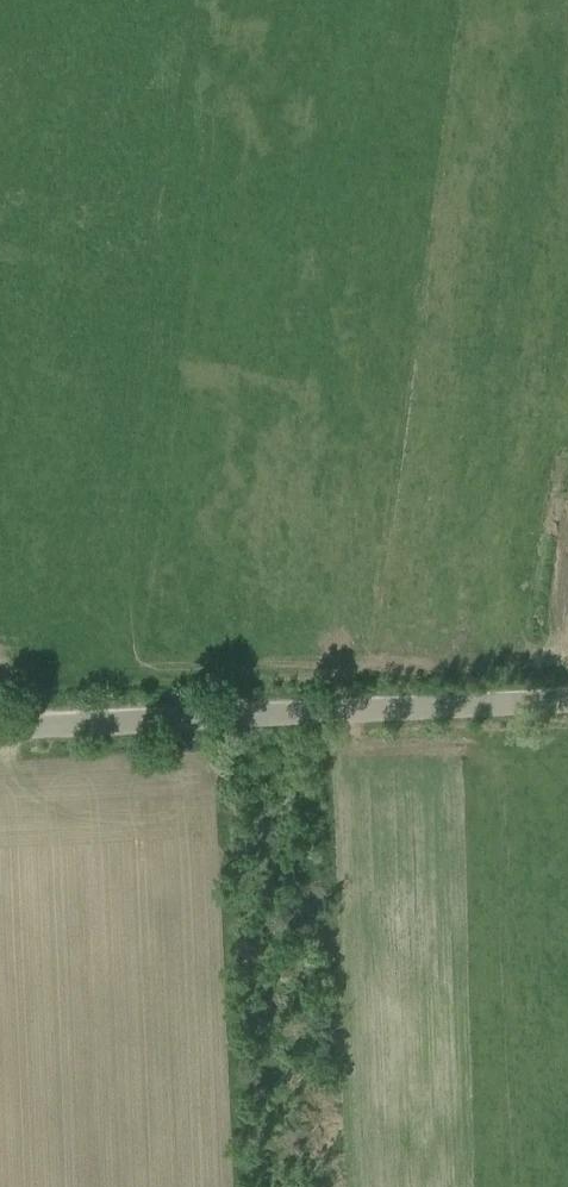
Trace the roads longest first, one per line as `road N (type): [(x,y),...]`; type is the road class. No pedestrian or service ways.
road 1 (unclassified): [(0,727),(567,699)]

